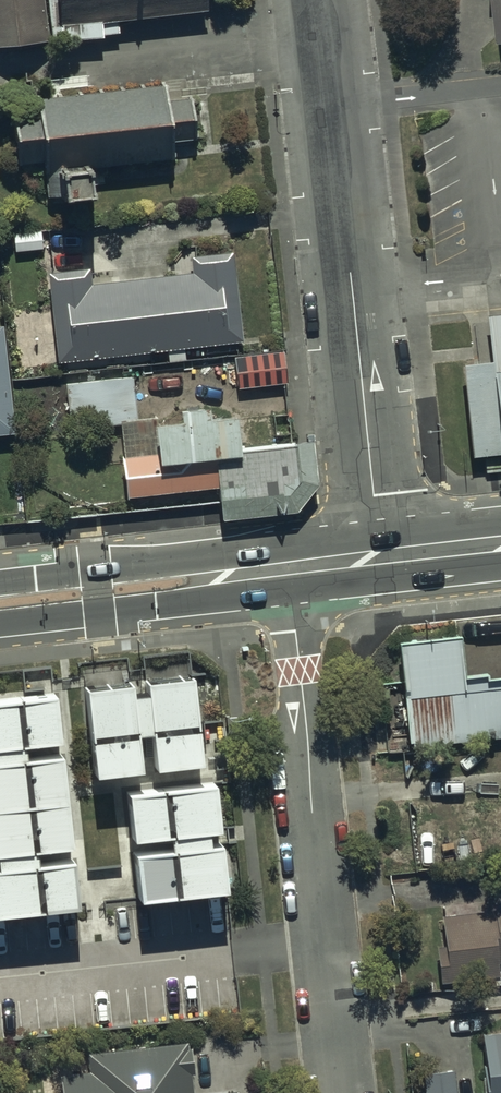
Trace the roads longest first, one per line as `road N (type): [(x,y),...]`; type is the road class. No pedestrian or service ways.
road 1 (residential): [(382,559),(320,0)]
road 2 (residential): [(343,1092),(287,569)]
road 3 (secondary): [(287,569),(0,602)]

